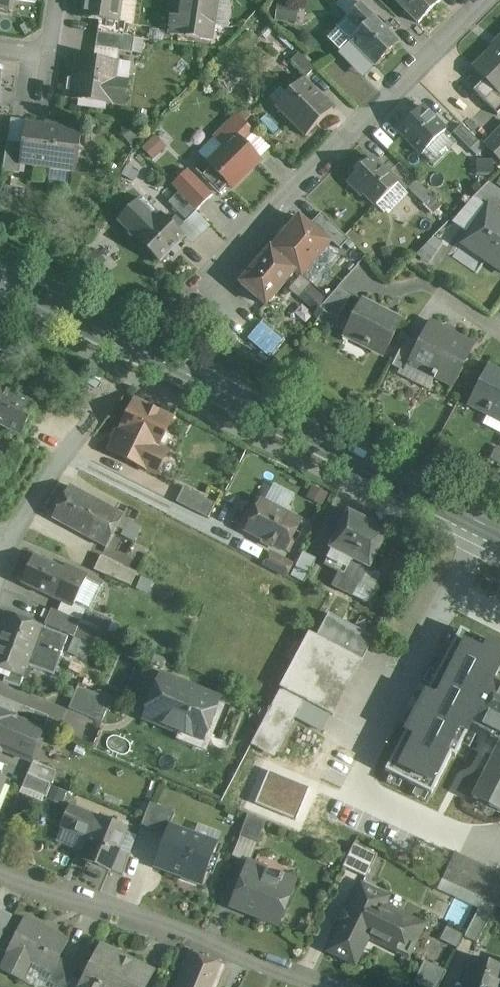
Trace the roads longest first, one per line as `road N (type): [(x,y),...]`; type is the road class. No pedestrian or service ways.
road 1 (primary): [(0,277),(499,533)]
road 2 (residential): [(489,0),(300,185),(212,287)]
road 3 (residential): [(329,986),(0,870)]

